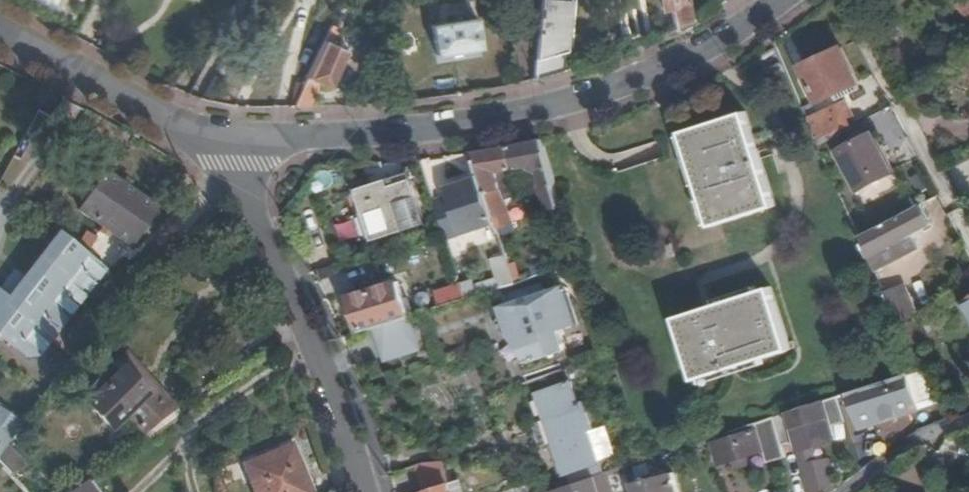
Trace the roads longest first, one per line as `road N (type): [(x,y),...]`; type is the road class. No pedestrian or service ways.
road 1 (residential): [(789,0),(587,106),(365,138),(238,135)]
road 2 (unclassified): [(238,135),(261,233),(363,491)]
road 3 (unclassified): [(238,135),(184,126),(0,28)]
road 4 (residential): [(849,491),(920,437),(968,422)]

